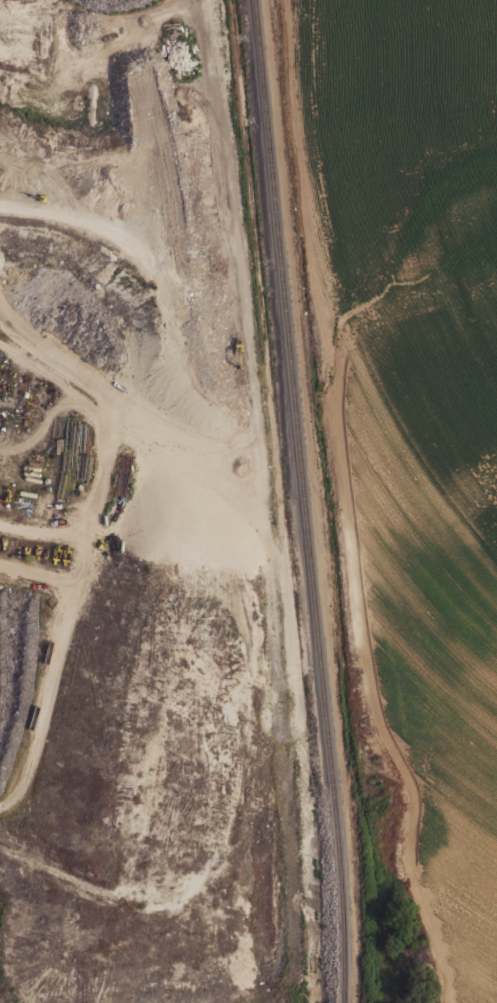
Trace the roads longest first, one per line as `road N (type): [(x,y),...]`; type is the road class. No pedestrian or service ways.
road 1 (track): [(286,0),(299,166),(327,303),(333,503),(347,595),(383,740),(417,803),(423,921),(439,1002)]
road 2 (track): [(76,537),(148,698),(196,777),(203,871),(177,889),(121,887),(29,865),(0,849)]
road 3 (track): [(215,48),(254,442)]
road 4 (track): [(0,520),(76,537),(81,582),(42,721),(0,807)]
road 5 (track): [(254,442),(212,451),(128,408),(24,333),(0,305)]
road 6 (track): [(0,343),(49,373),(97,430),(91,519),(76,537)]
road 7 (track): [(0,206),(123,229),(136,216),(155,143)]

